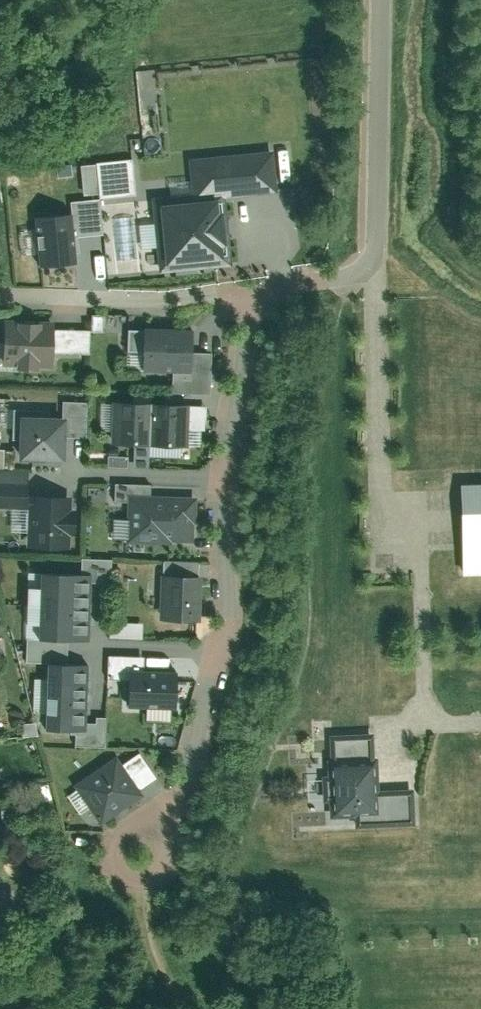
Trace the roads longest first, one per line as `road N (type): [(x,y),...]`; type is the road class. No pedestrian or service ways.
road 1 (residential): [(480,721),(425,722),(420,520),(381,521),(380,253)]
road 2 (residential): [(254,291),(177,298),(0,290)]
road 3 (residential): [(391,0),(380,253)]
road 4 (residential): [(220,647),(188,785),(141,854)]
road 5 (residential): [(254,291),(229,477)]
road 6 (residential): [(229,477),(231,597),(220,647)]
road 7 (residential): [(229,477),(66,470)]
road 8 (residential): [(380,253),(359,273),(254,291)]
road 9 (residential): [(220,647),(99,645)]

